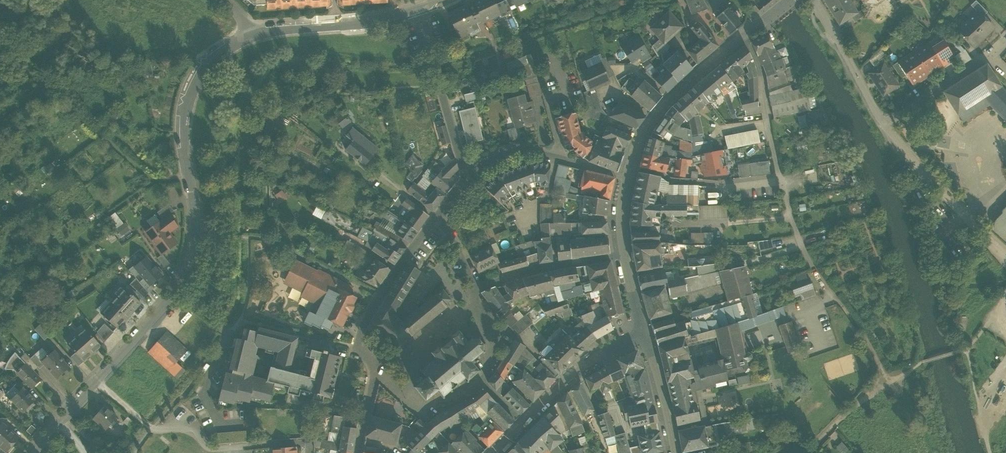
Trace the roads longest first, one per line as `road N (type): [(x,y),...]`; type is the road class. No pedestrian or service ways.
road 1 (residential): [(441,0),(366,22),(252,35),(211,59),(192,86),(183,123),(195,228),(186,272),(96,382)]
road 2 (residential): [(831,294),(780,182),(761,76),(743,36)]
road 3 (residential): [(627,178),(541,154),(512,157),(487,165),(442,211)]
road 4 (residential): [(627,178),(659,112),(743,36)]
road 5 (residential): [(442,211),(365,327),(375,372)]
road 6 (residential): [(1005,260),(882,126)]
road 7 (unclassified): [(96,382),(152,428),(193,429),(208,450),(237,452)]
road 8 (residential): [(1005,37),(882,126)]
road 9 (residential): [(474,290),(527,271),(621,255)]
road 10 (residential): [(641,331),(586,364),(523,422)]
road 11 (residential): [(882,126),(808,0)]
road 12 (residential): [(481,381),(427,416),(375,372)]
road 13 (residential): [(375,372),(474,290)]
road 14 (residential): [(671,452),(641,331)]

